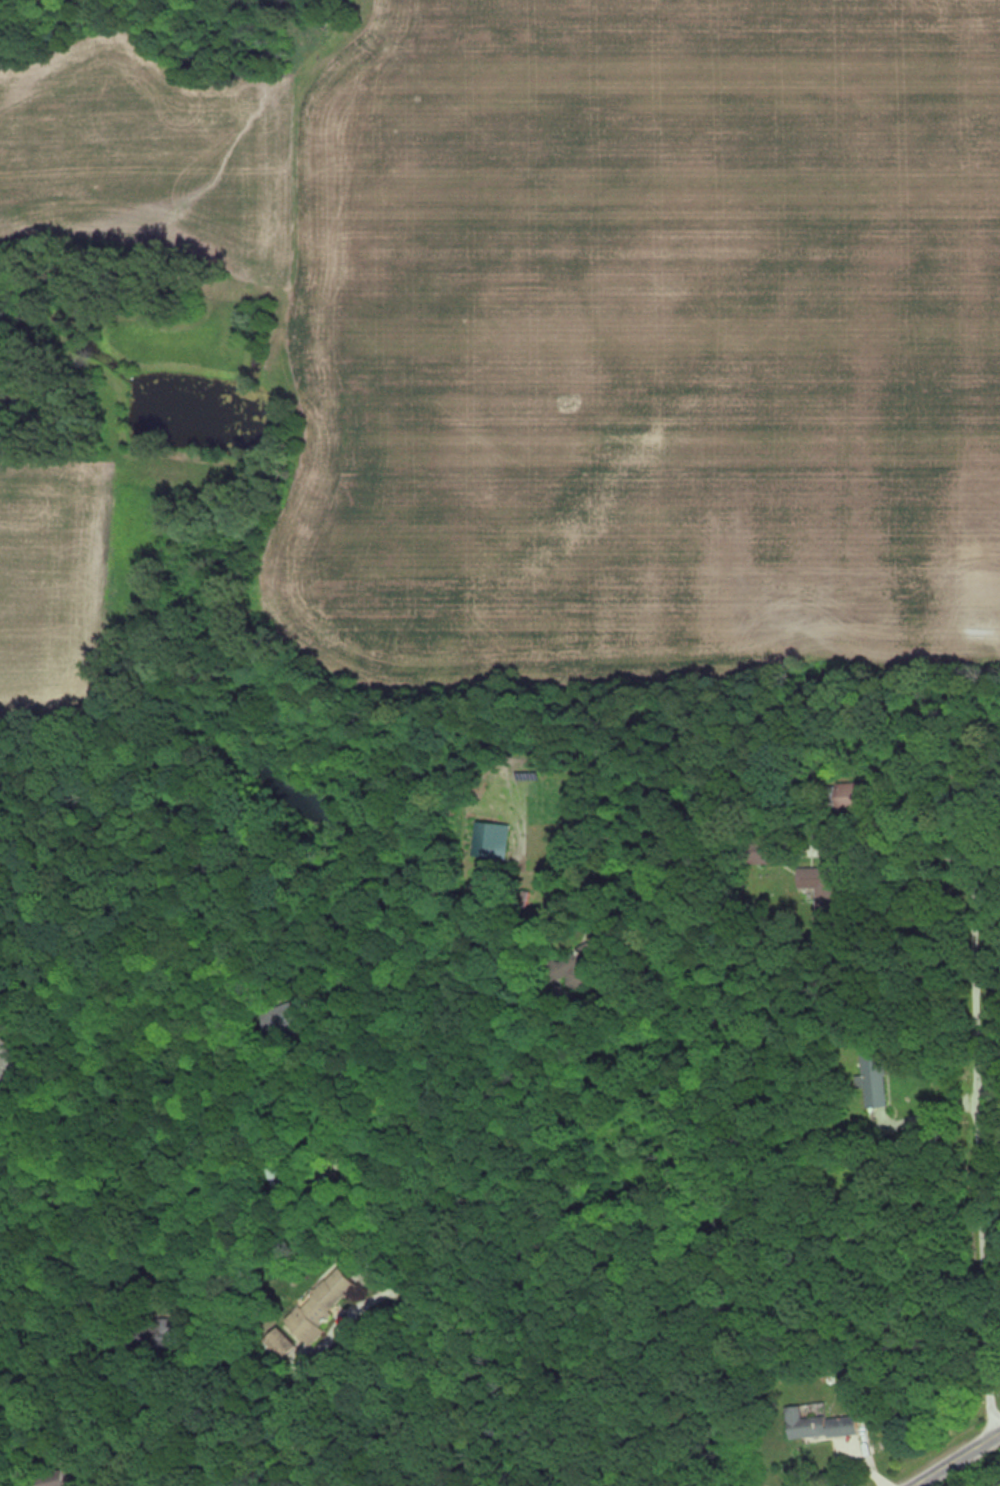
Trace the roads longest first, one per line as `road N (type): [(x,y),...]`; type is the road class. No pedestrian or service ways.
road 1 (residential): [(999,1434),(974,870)]

